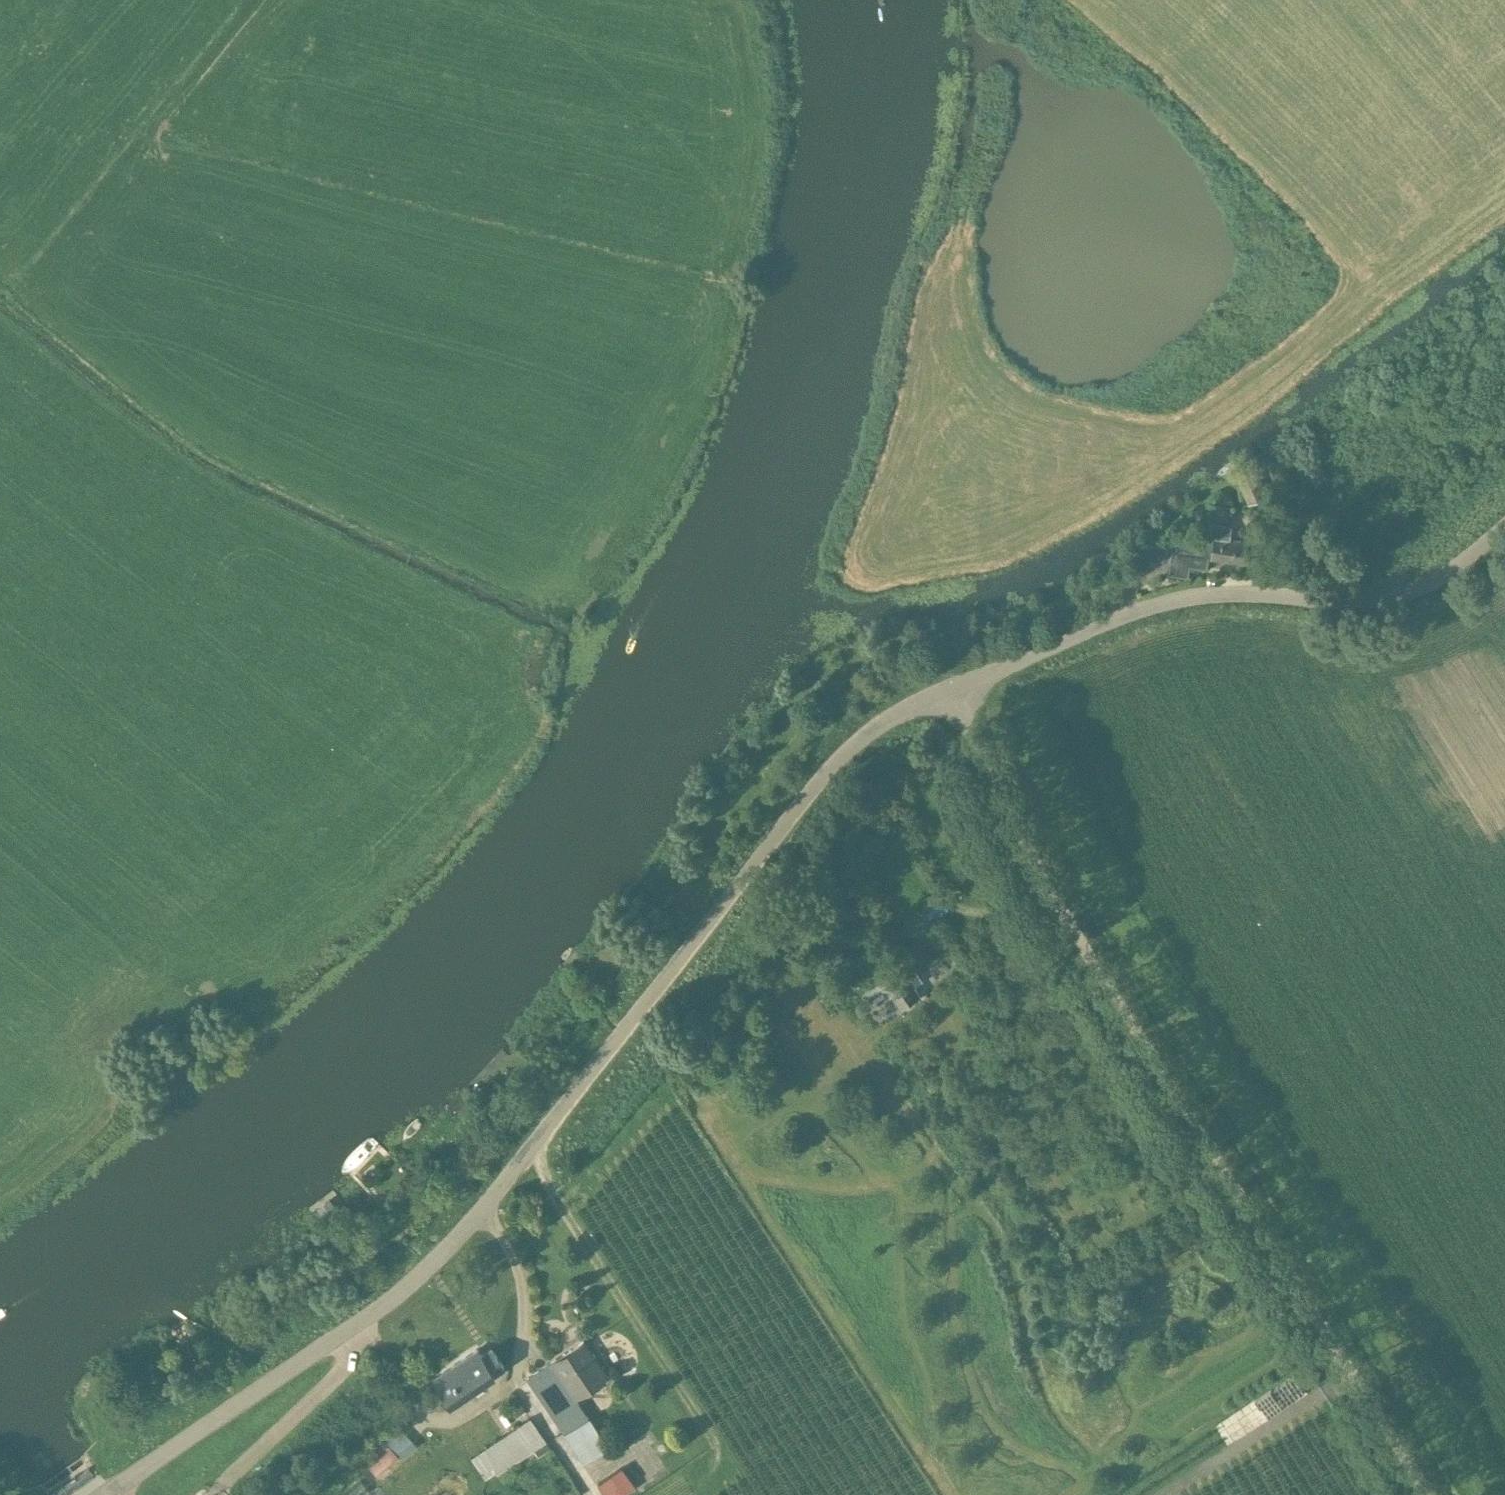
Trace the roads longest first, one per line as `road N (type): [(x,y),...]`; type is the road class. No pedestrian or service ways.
road 1 (unclassified): [(105,1494),(436,1263),(841,755),(891,718),(960,686)]
road 2 (unclassified): [(1429,1494),(1046,886),(960,686)]
road 3 (unclassified): [(960,686),(1121,618),(1196,597),(1356,603),(1407,594),(1461,566),(1504,526)]

